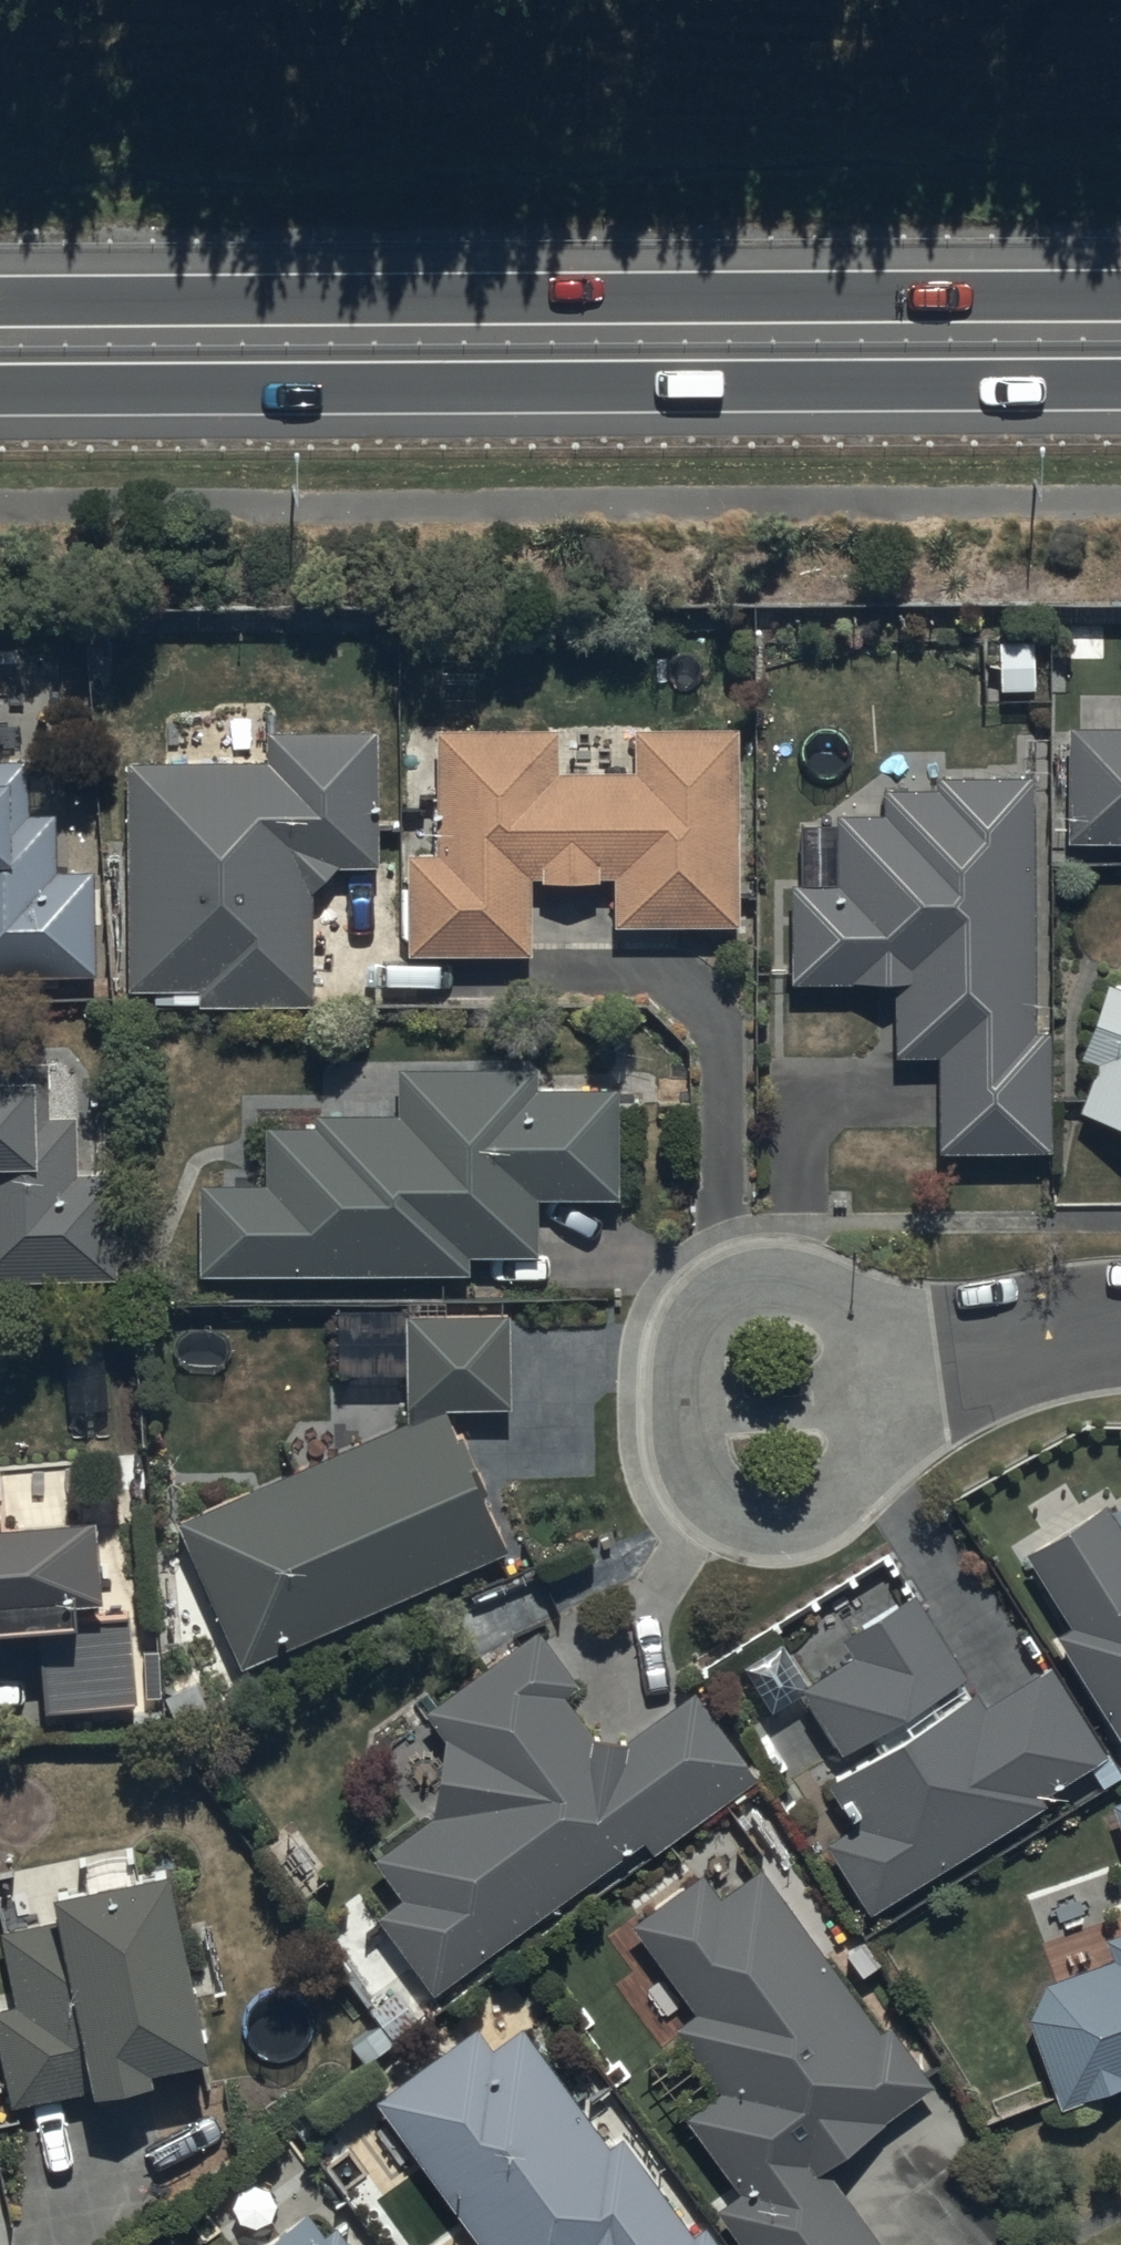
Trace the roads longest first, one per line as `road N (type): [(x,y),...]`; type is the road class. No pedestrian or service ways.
road 1 (trunk): [(0,303),(1120,296)]
road 2 (trunk): [(1120,383),(0,389)]
road 3 (residential): [(1030,1335),(842,1505),(783,1535),(703,1519),(668,1405),(696,1294),(757,1270),(928,1304)]

